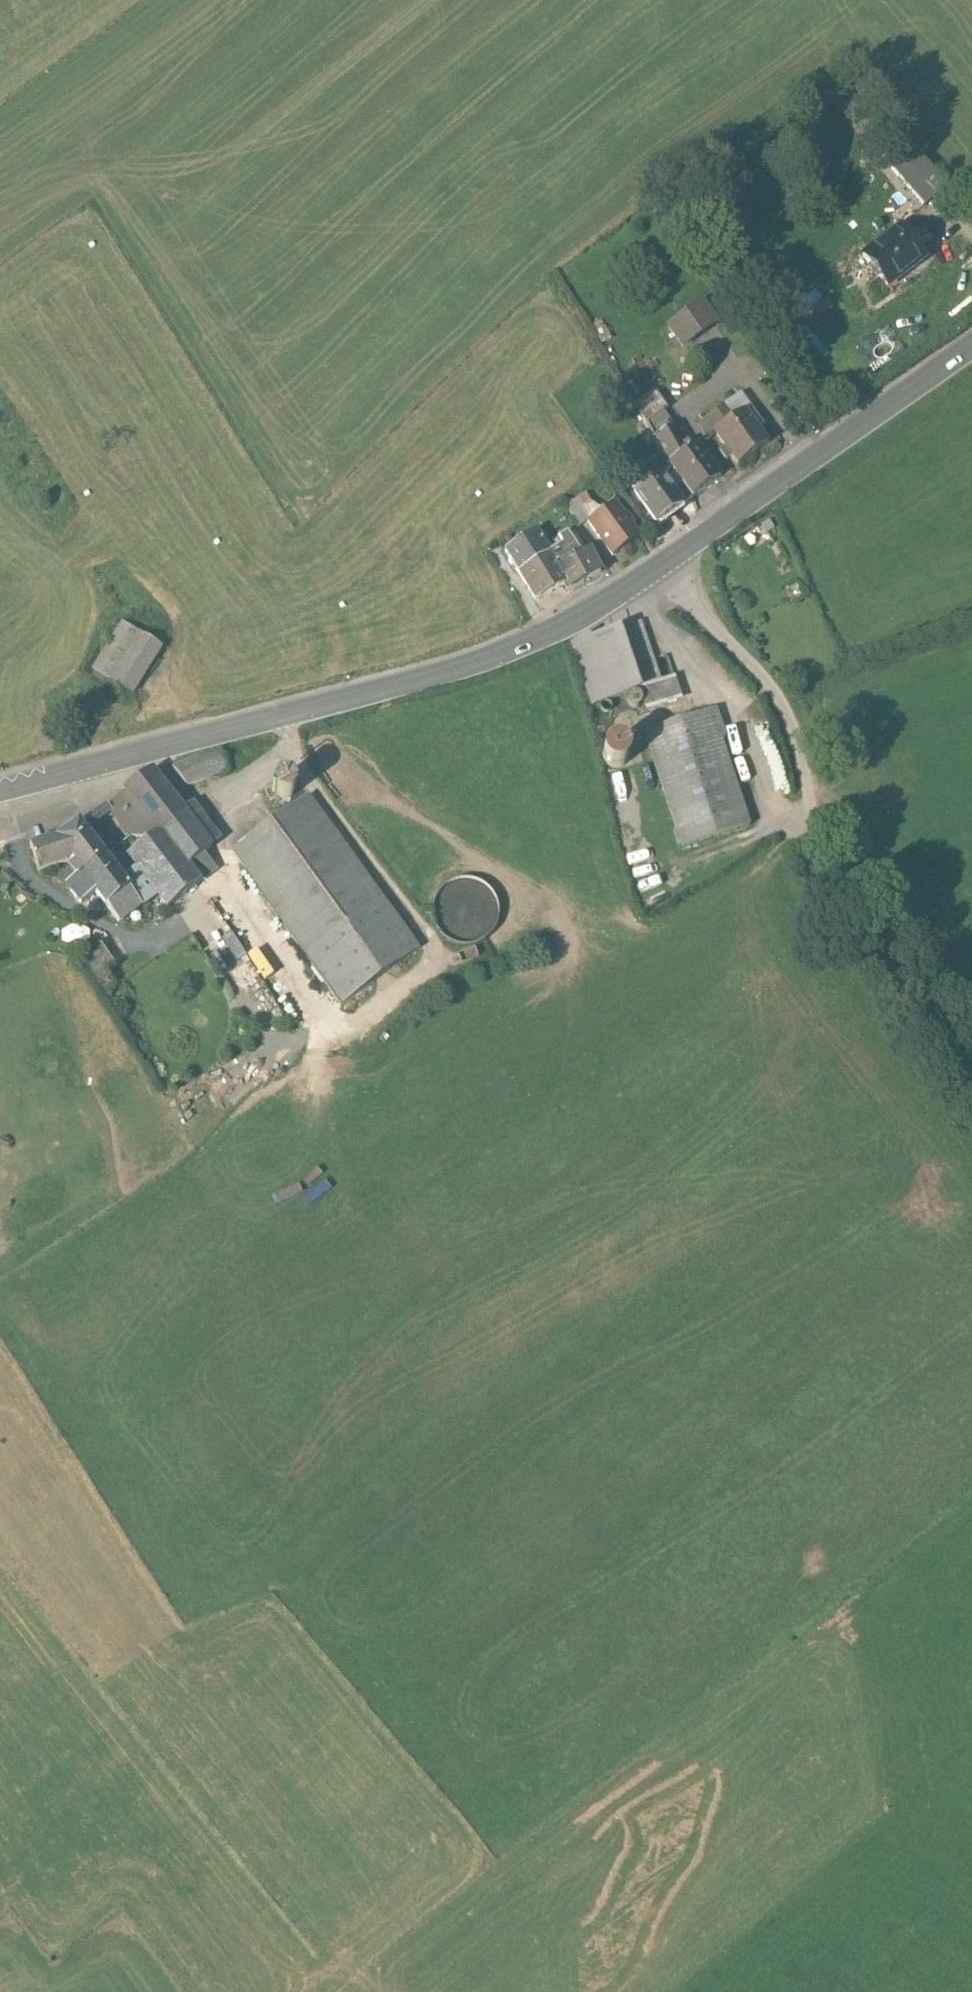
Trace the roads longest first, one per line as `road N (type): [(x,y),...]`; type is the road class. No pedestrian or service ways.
road 1 (tertiary): [(0,787),(324,703),(562,625),(676,560),(971,352)]
road 2 (track): [(831,879),(971,1088)]

